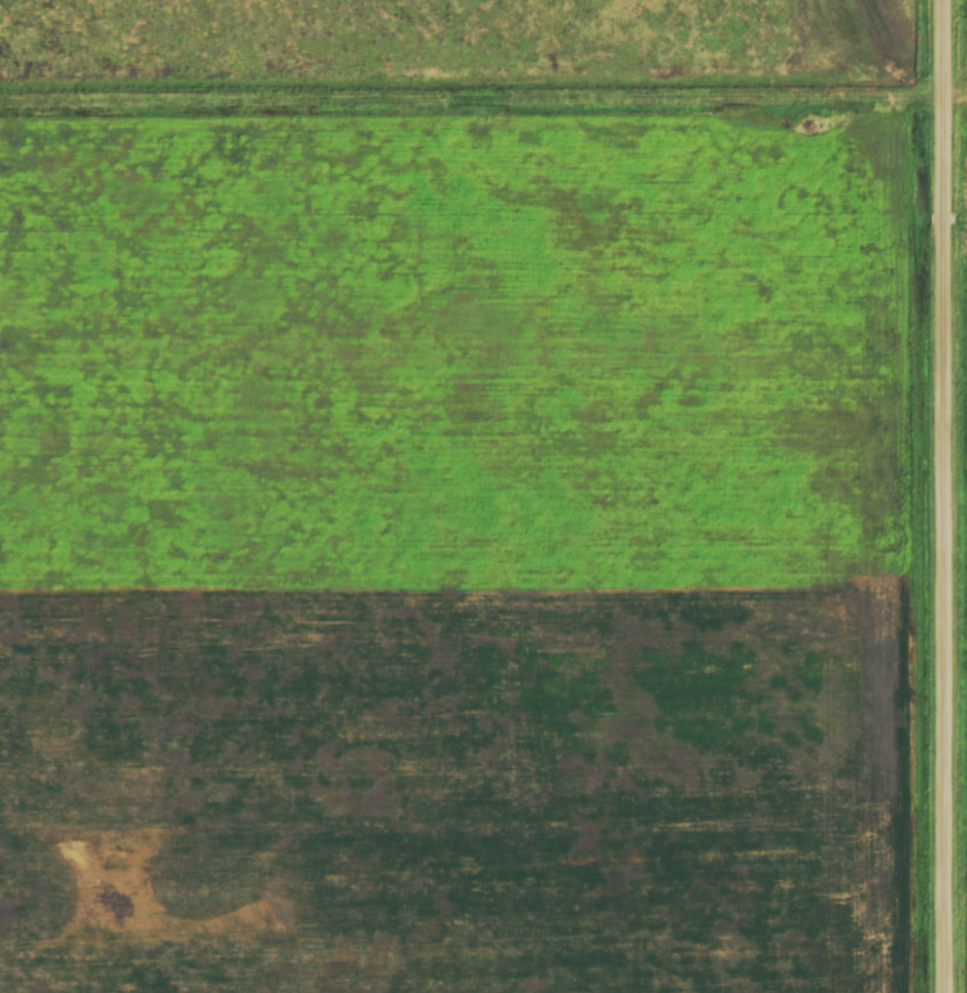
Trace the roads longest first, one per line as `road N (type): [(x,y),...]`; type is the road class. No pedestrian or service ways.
road 1 (residential): [(943,992),(942,0)]
road 2 (residential): [(0,109),(966,97)]

